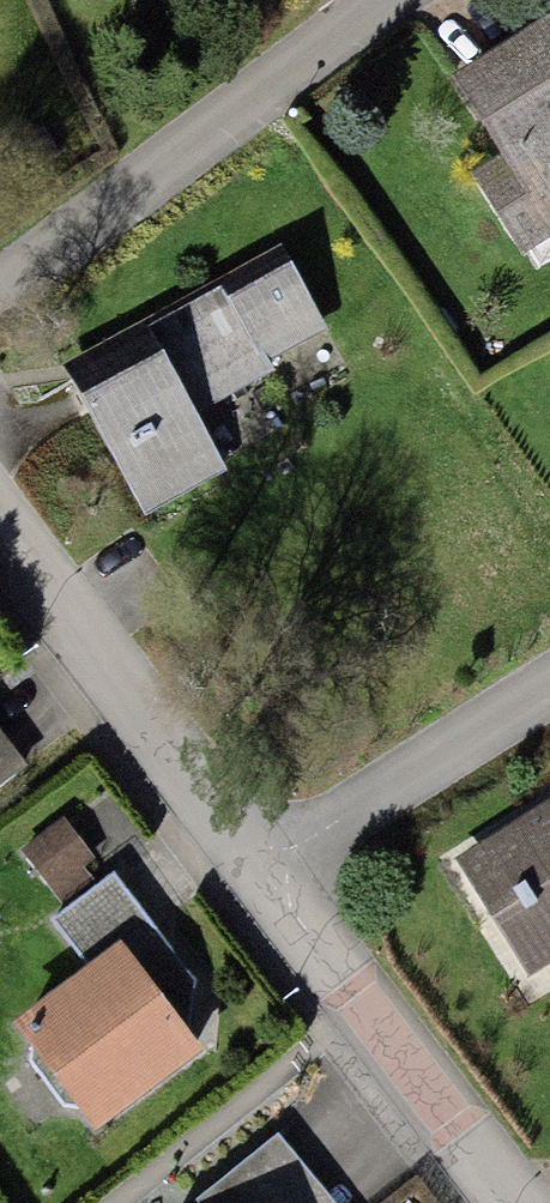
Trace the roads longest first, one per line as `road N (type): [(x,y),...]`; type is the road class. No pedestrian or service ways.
road 1 (residential): [(0,282),(382,0)]
road 2 (residential): [(268,873),(0,524)]
road 3 (residential): [(500,1202),(362,1019),(268,873)]
road 4 (residential): [(549,692),(414,767),(268,873)]

